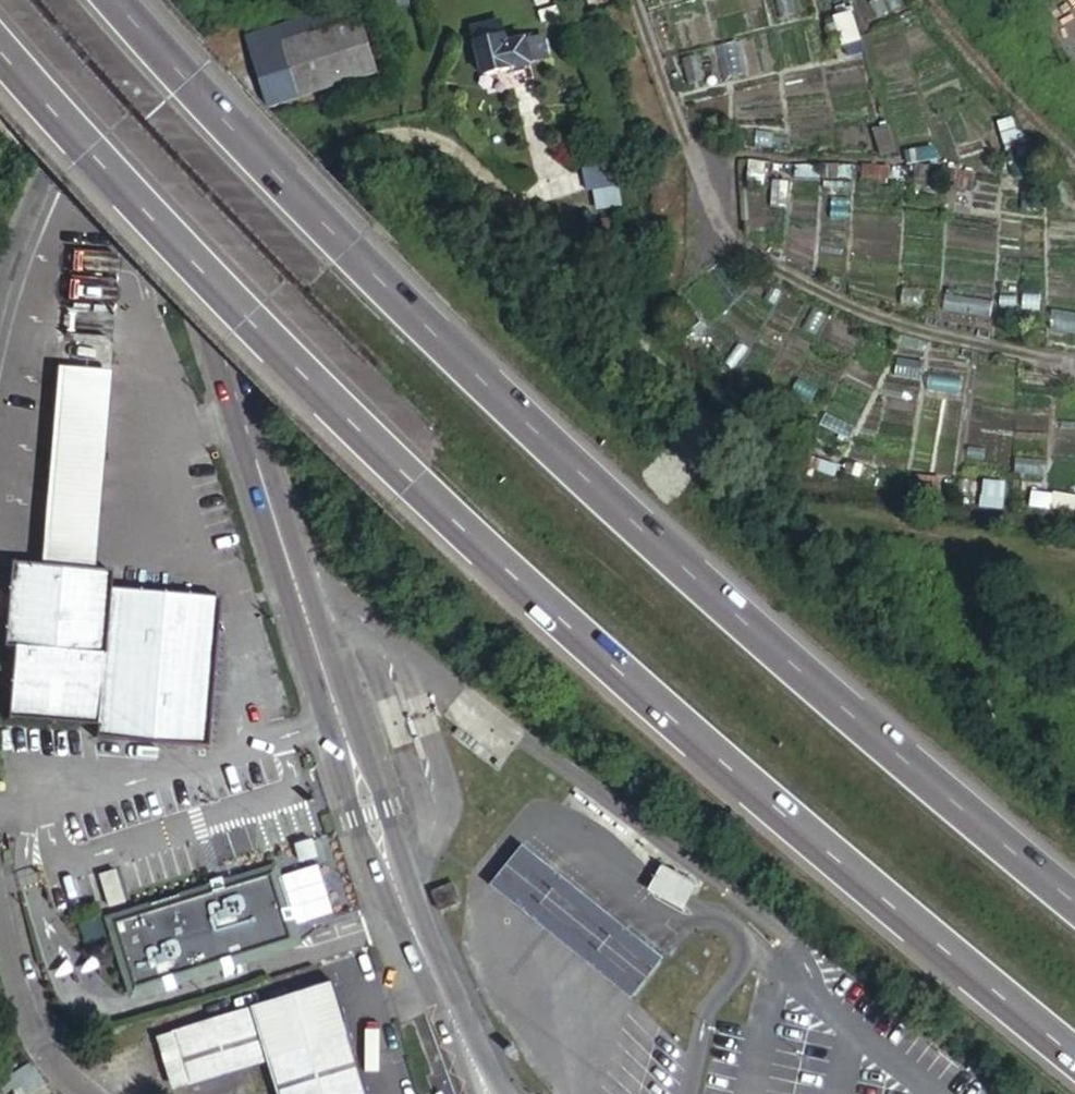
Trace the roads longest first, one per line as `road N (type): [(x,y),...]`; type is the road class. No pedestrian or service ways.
road 1 (motorway): [(0,37),(478,538),(753,789),(1074,1051)]
road 2 (motorway): [(1074,898),(853,720),(370,249),(134,0)]
road 3 (tertiary): [(477,1065),(368,816),(114,0)]
road 4 (track): [(636,0),(716,225),(803,287),(1074,364)]
road 5 (unclassified): [(0,283),(95,0)]
road 6 (unclassified): [(76,1093),(49,1071),(0,957)]

